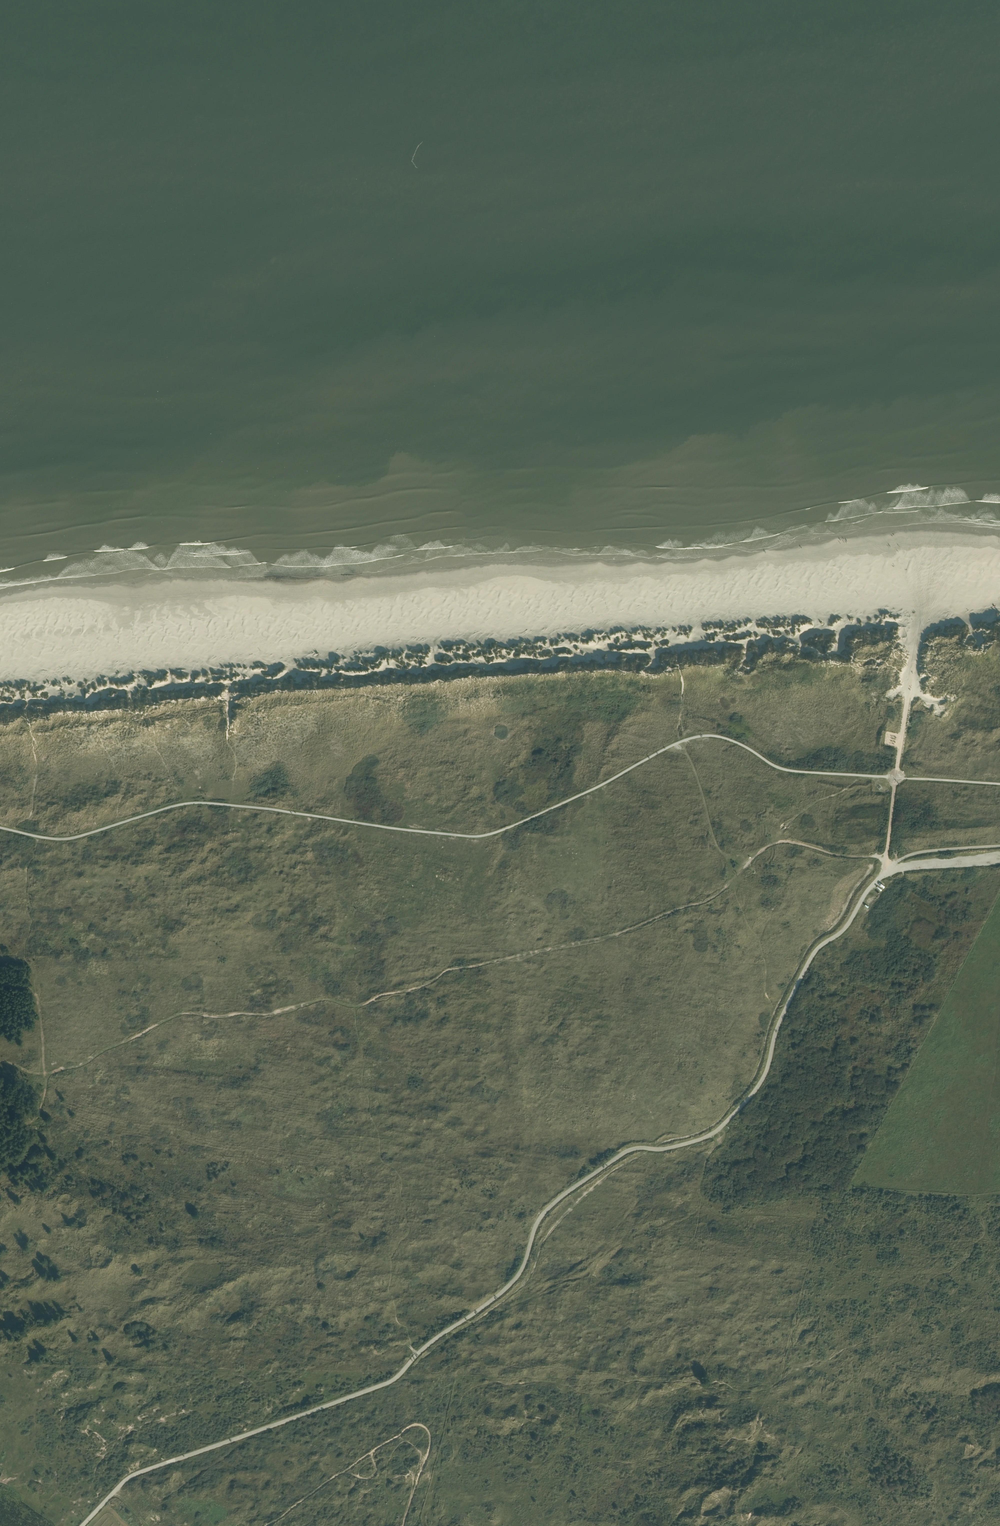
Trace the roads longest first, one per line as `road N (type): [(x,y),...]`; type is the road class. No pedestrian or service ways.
road 1 (unclassified): [(80,1525),(136,1472),(389,1380),(502,1292),(523,1265),(538,1220),(562,1195),(625,1152),(694,1141),(726,1121),(760,1084),(775,1028),(813,952),(843,928),(886,868)]

